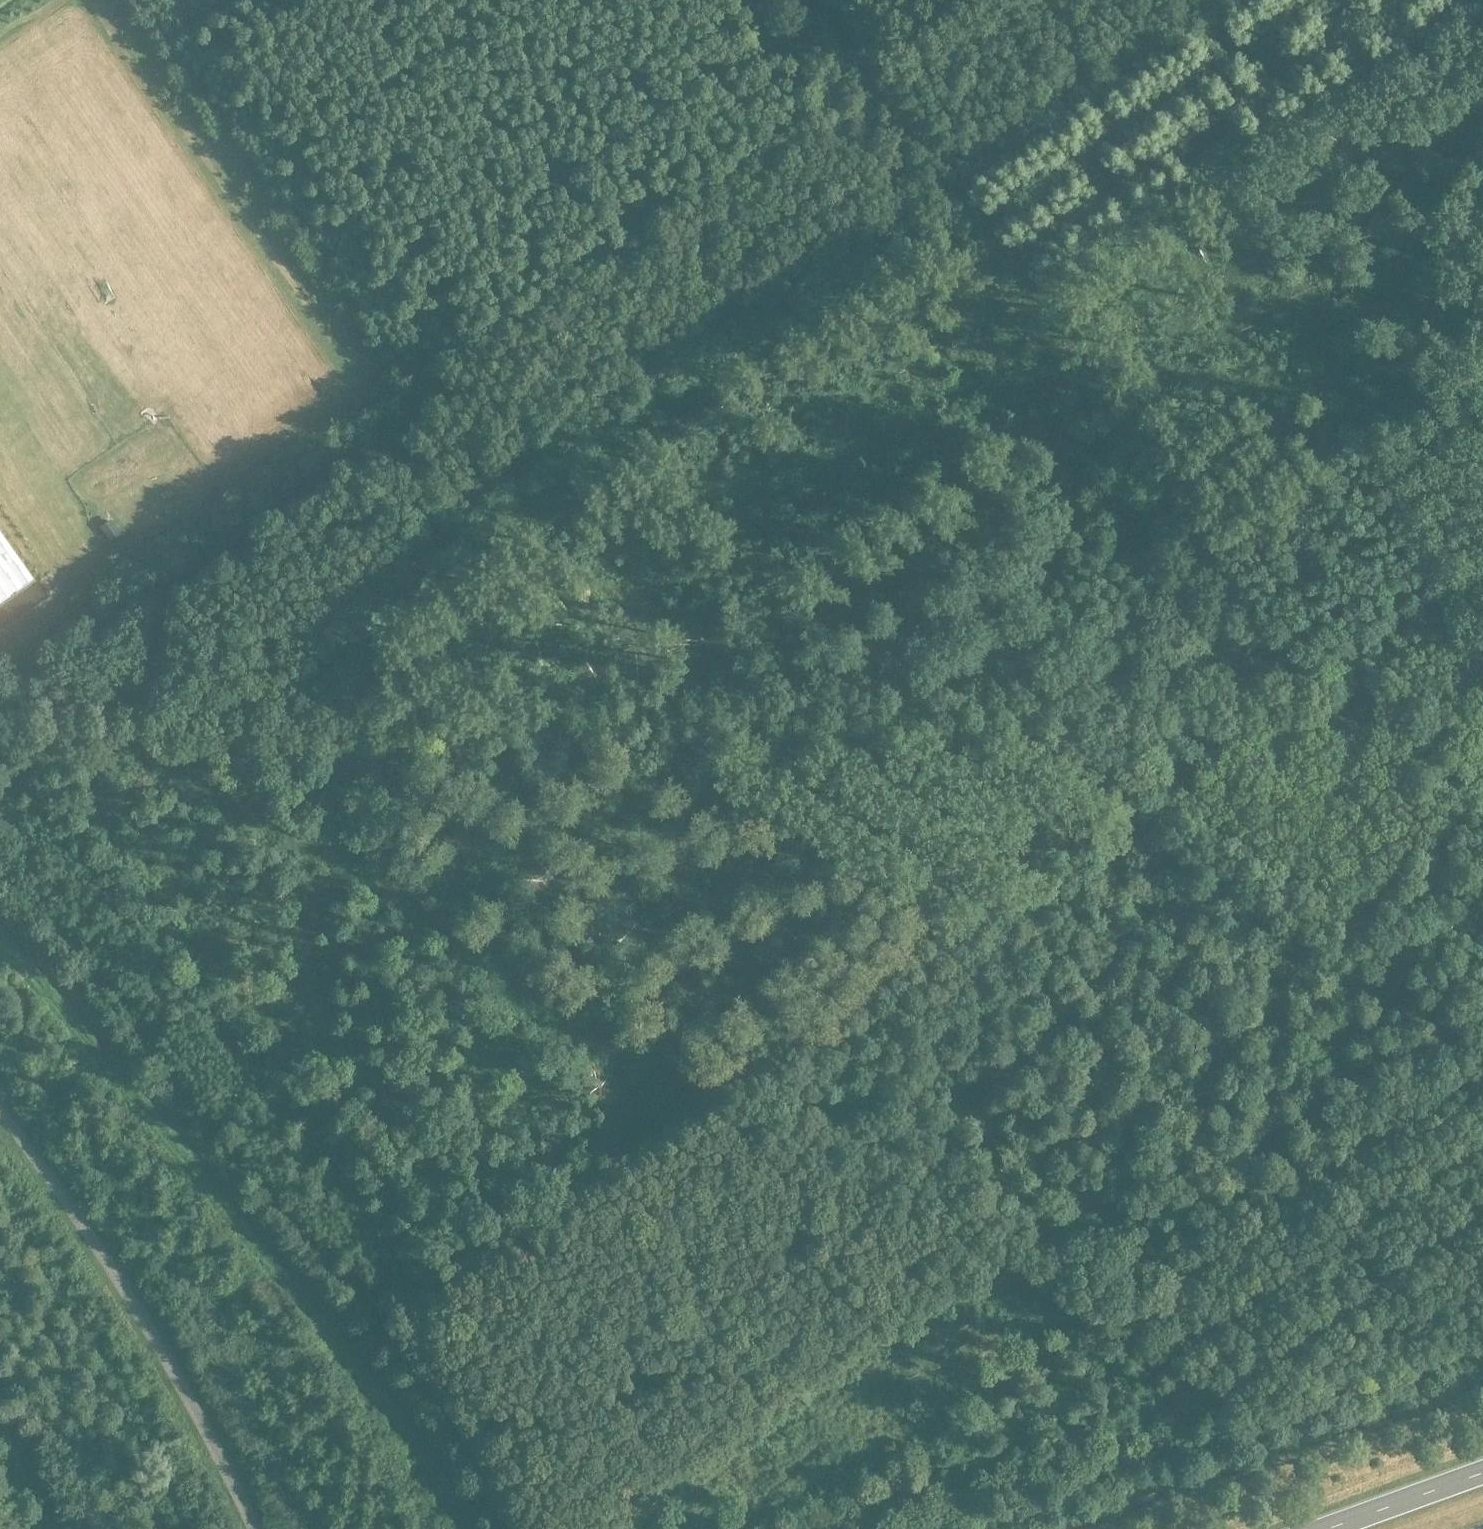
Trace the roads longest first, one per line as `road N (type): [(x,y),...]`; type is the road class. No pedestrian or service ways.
road 1 (trunk): [(1482,1472),(1332,1528)]

